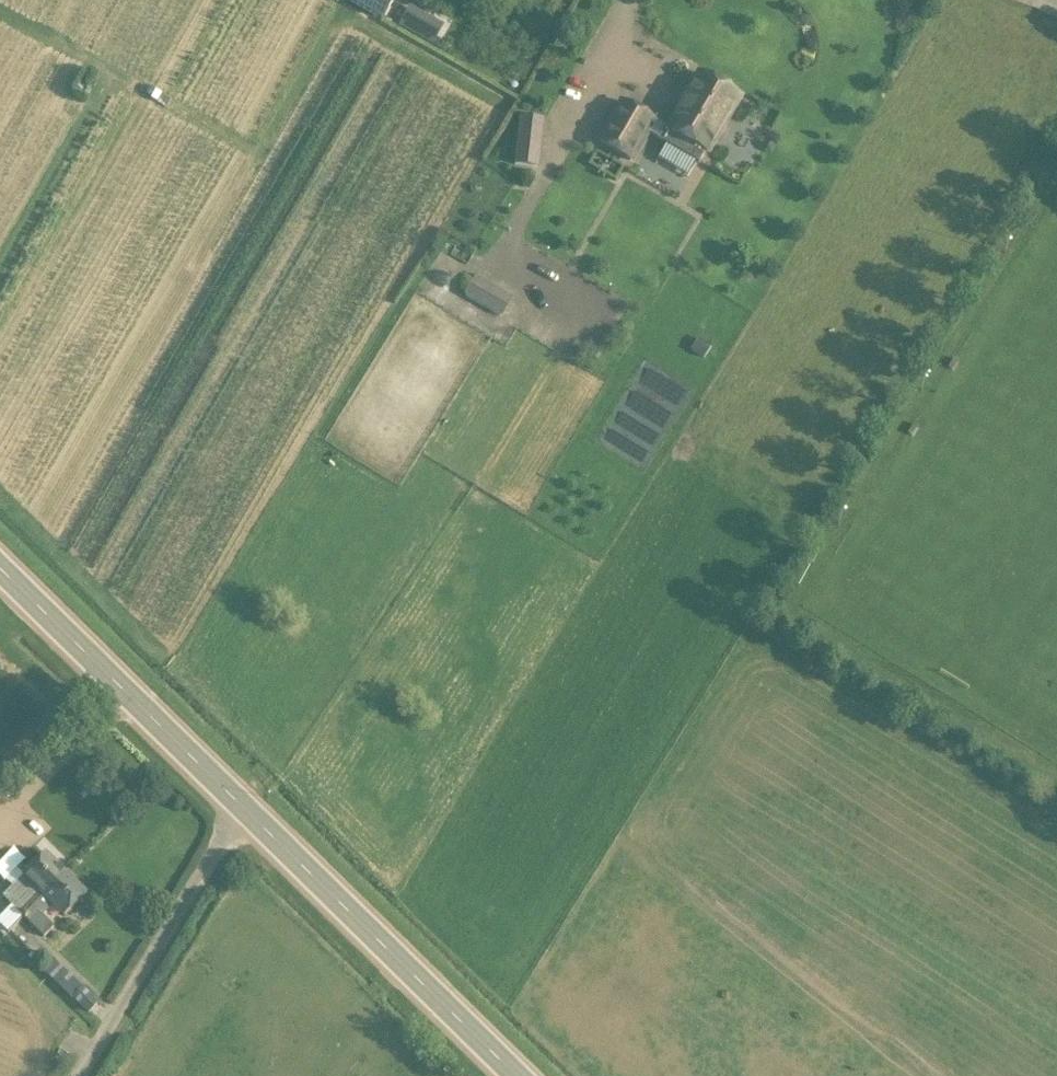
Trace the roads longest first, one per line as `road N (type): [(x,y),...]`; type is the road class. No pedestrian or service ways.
road 1 (secondary): [(515,1075),(0,573)]

